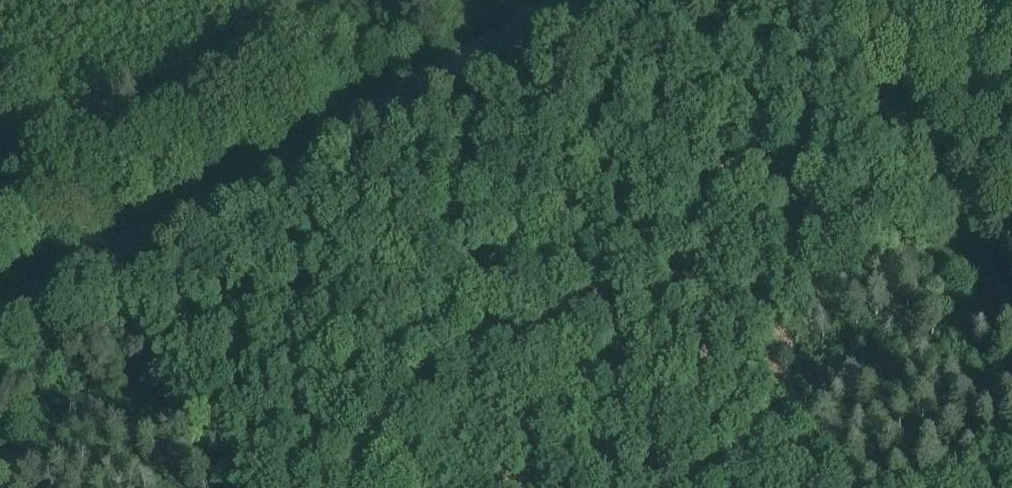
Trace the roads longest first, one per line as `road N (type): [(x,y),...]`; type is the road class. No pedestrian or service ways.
road 1 (secondary): [(0,315),(580,0)]
road 2 (track): [(548,18),(638,40),(914,182)]
road 3 (track): [(0,72),(106,258)]

